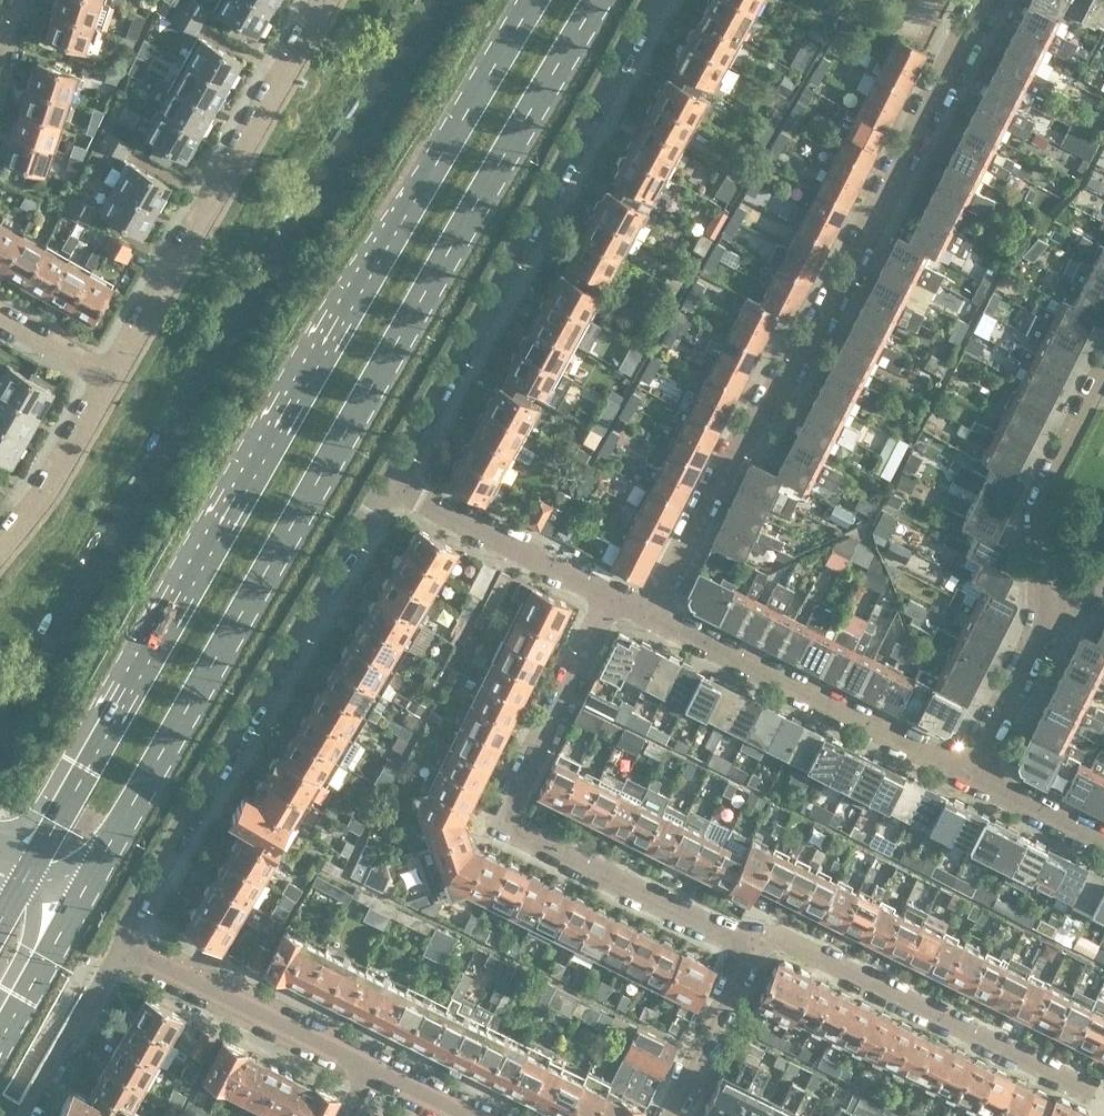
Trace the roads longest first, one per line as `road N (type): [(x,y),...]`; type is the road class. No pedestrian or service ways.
road 1 (primary): [(82,896),(596,0)]
road 2 (primary): [(531,0),(37,857)]
road 3 (residential): [(652,618),(979,0)]
road 4 (residential): [(389,486),(663,0)]
road 5 (residential): [(122,945),(236,732),(389,486)]
road 6 (residential): [(750,939),(505,823),(613,603)]
road 7 (residential): [(327,0),(109,382)]
road 8 (residential): [(1103,1094),(780,936),(750,939)]
road 9 (residential): [(652,618),(970,779)]
road 10 (residential): [(373,1071),(122,945)]
road 11 (residential): [(1103,374),(1039,515),(1049,624)]
road 12 (residential): [(613,603),(389,486)]
road 13 (residential): [(109,382),(38,503),(0,548)]
road 14 (residential): [(671,1115),(750,939)]
road 15 (residential): [(31,1115),(122,945)]
road 16 (residential): [(970,779),(1049,624)]
road 17 (primary): [(0,1037),(82,896)]
road 18 (residential): [(970,779),(1103,844)]
road 19 (residential): [(0,317),(109,382)]

